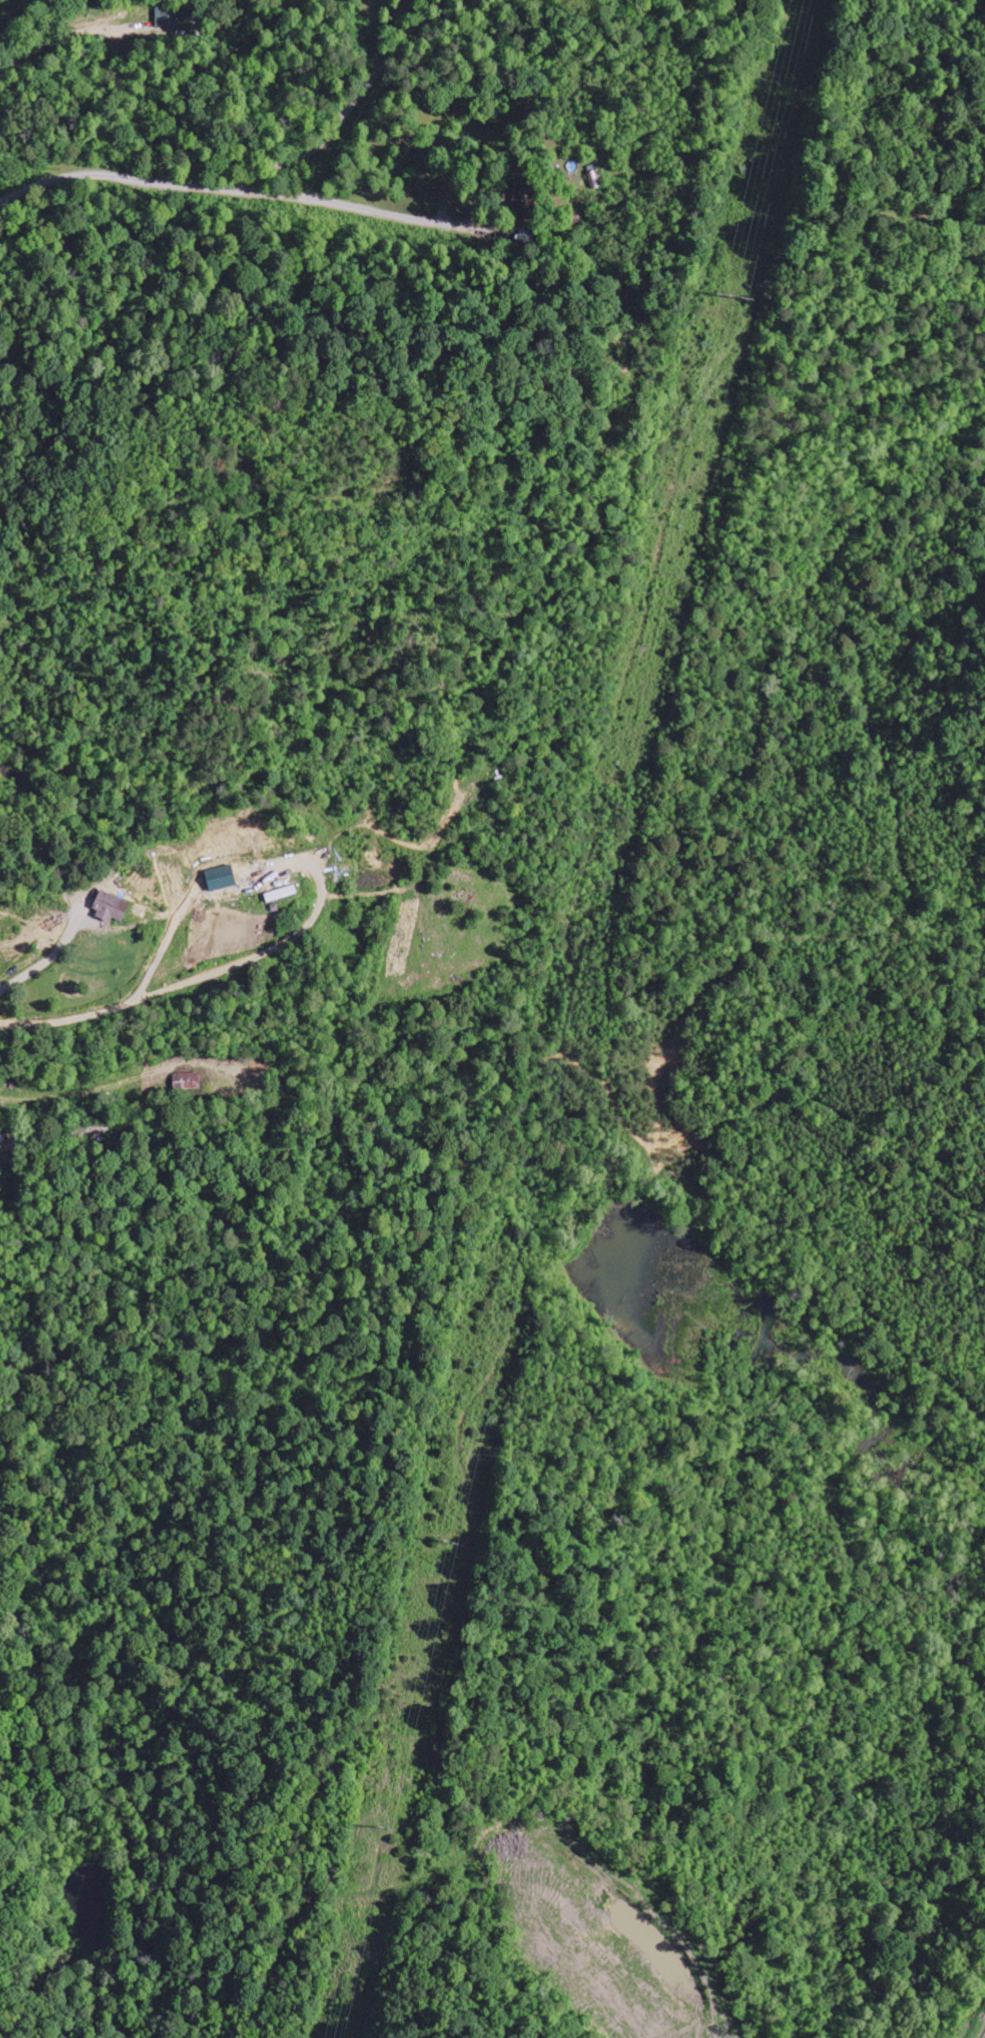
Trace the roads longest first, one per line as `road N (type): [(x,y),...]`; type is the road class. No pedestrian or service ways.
road 1 (residential): [(379,553),(318,494),(156,487),(56,472),(0,432)]

